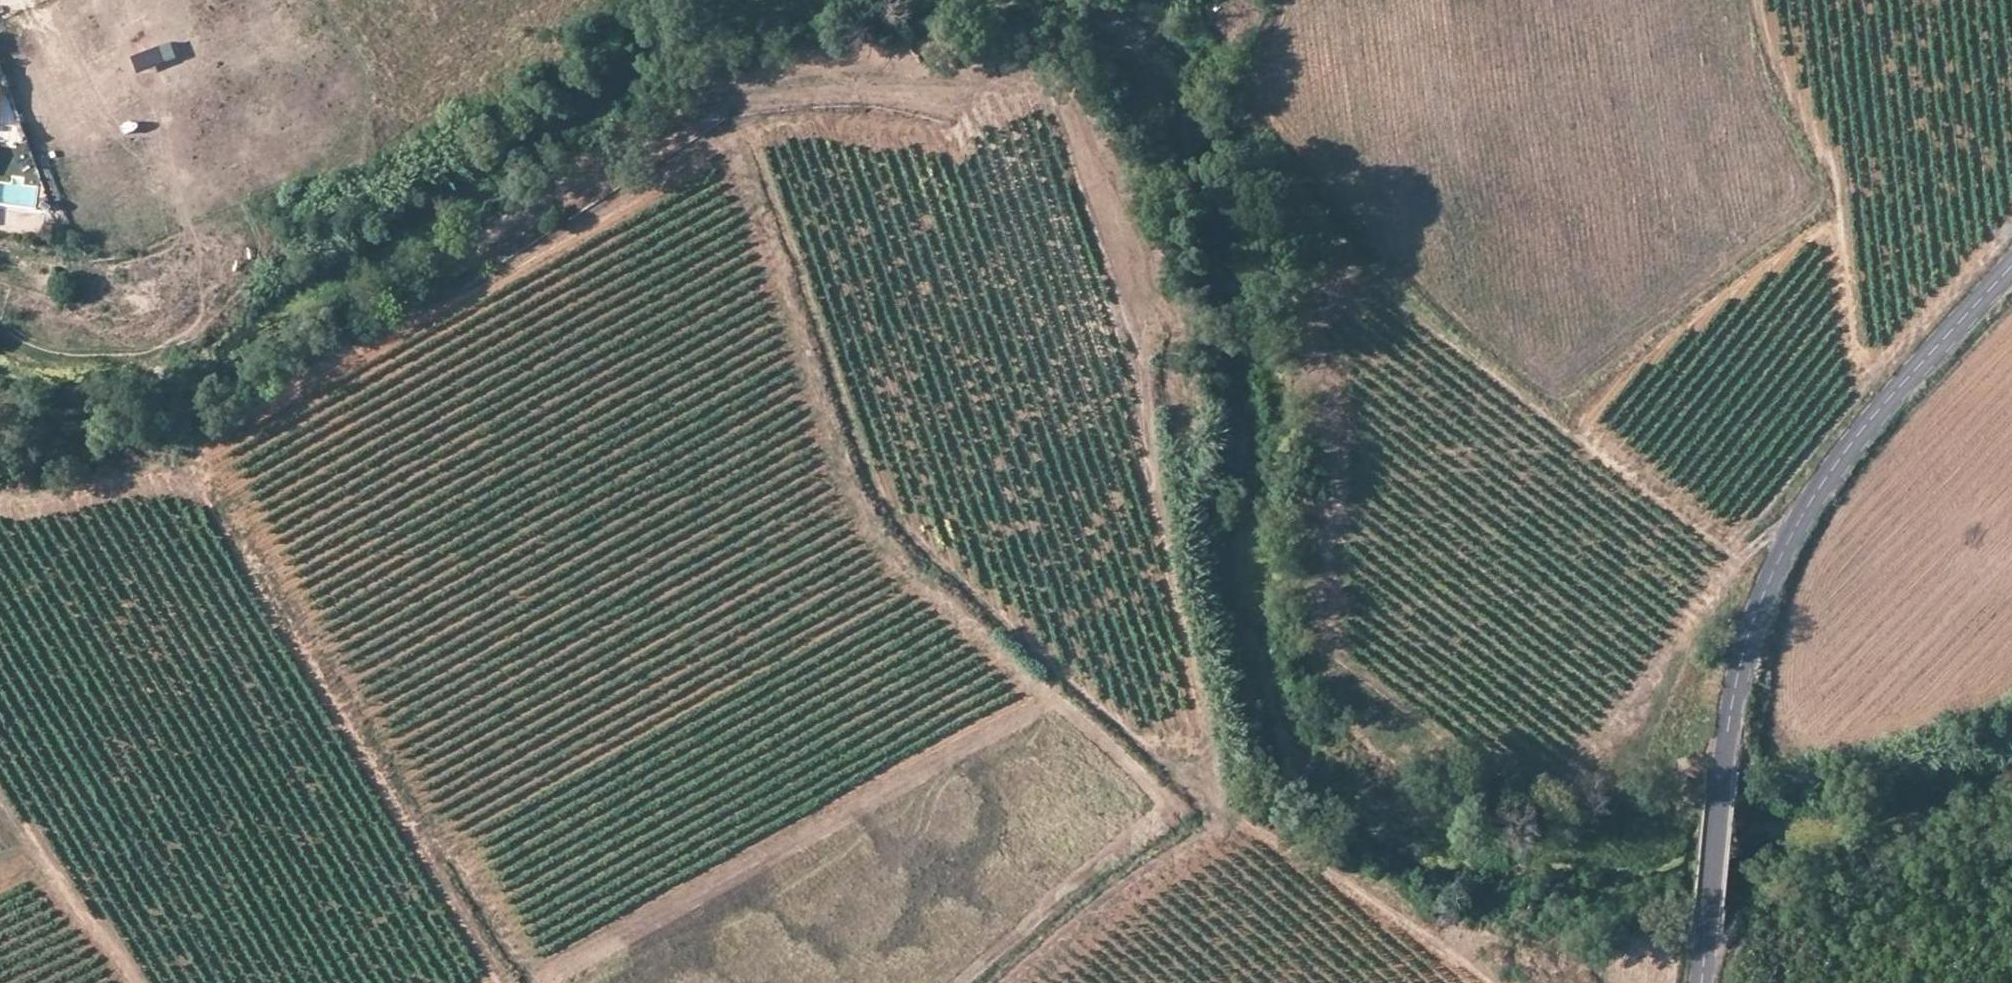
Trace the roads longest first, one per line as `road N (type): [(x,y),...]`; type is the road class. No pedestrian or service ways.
road 1 (tertiary): [(1701,982),(1720,755),(1756,609),(1809,504),(1865,424),(2011,264)]
road 2 (track): [(503,982),(199,486)]

